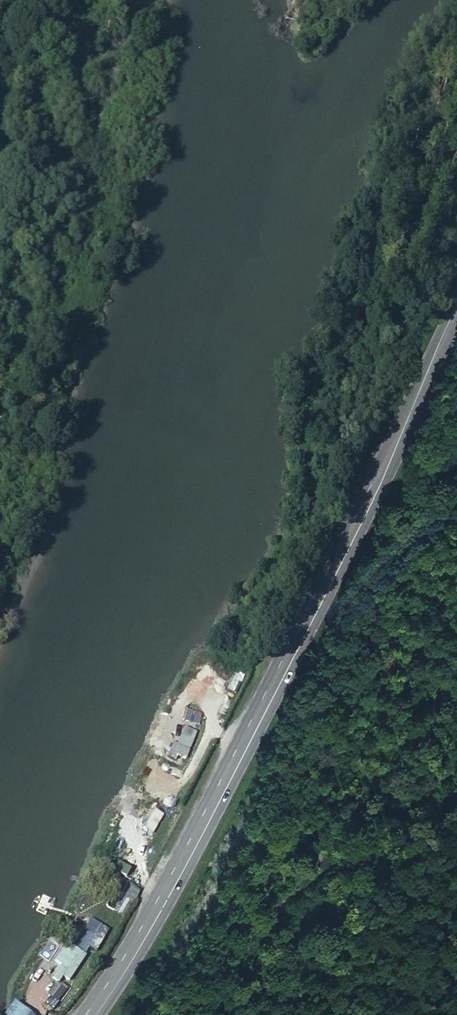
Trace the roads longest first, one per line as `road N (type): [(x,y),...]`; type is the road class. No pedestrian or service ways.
road 1 (primary): [(456,309),(162,891),(85,1014)]

